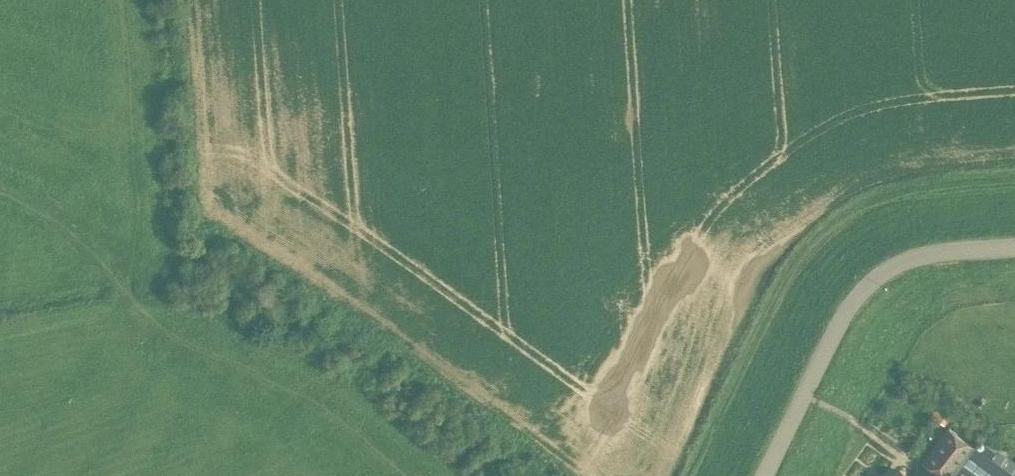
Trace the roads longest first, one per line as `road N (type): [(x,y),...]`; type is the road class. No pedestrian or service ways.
road 1 (unclassified): [(767,475),(843,313),(879,276),(944,252),(1014,248)]

